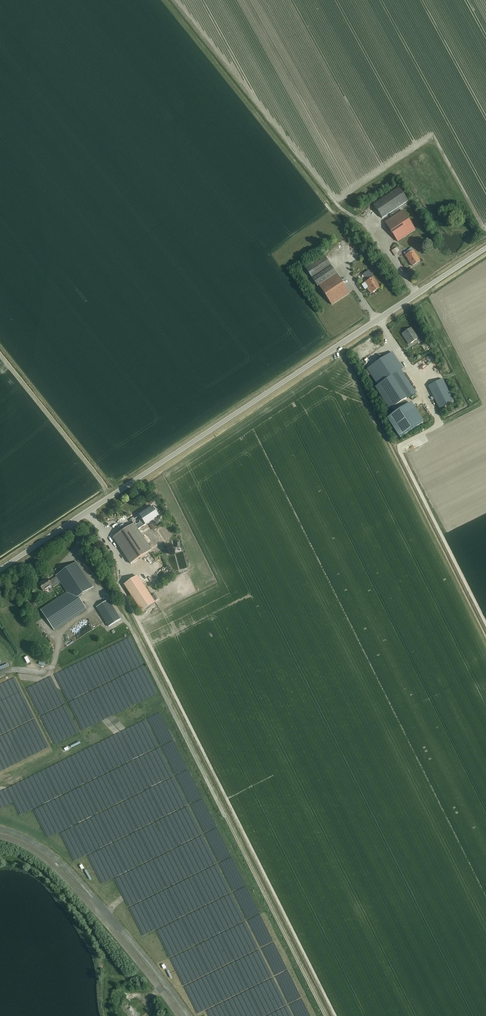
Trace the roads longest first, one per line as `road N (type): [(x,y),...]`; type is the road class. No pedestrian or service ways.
road 1 (unclassified): [(485,248),(0,569)]

